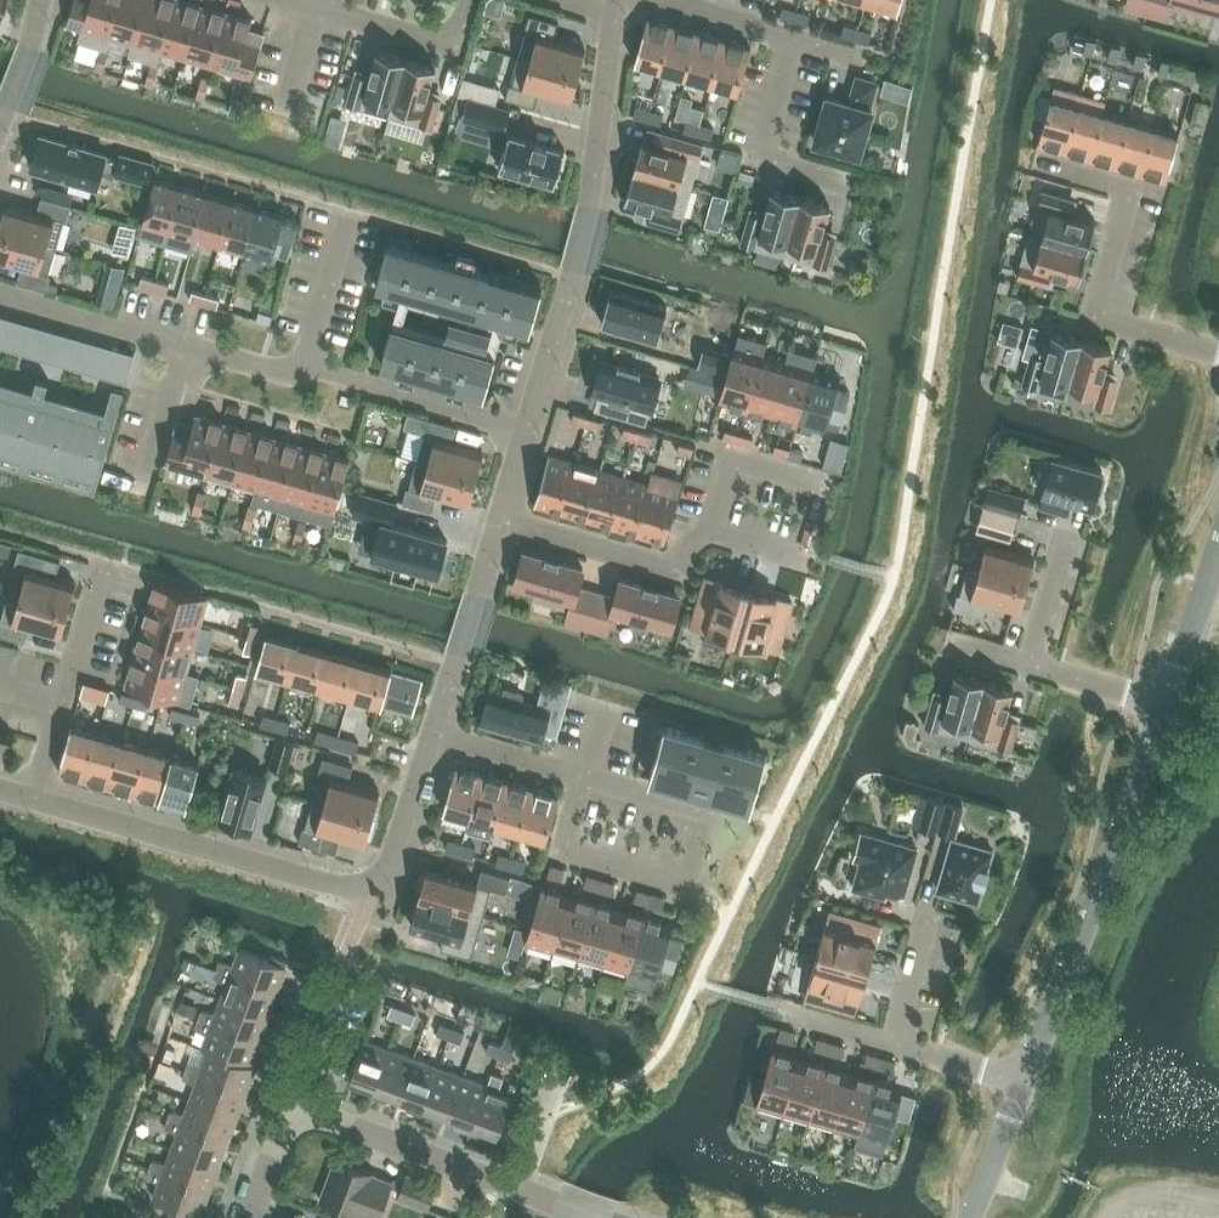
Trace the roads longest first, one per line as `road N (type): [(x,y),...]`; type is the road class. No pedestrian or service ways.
road 1 (residential): [(34,799),(356,887),(386,870),(432,731)]
road 2 (residential): [(1021,1082),(1164,706)]
road 3 (residential): [(181,341),(286,371),(304,364),(528,432)]
road 4 (residential): [(1054,169),(1132,190),(1097,317),(1218,352)]
road 5 (residential): [(432,731),(709,810)]
road 6 (residential): [(503,519),(680,574),(695,529),(713,527)]
road 7 (residential): [(101,568),(34,799)]
road 8 (residential): [(432,731),(503,519)]
road 9 (residential): [(844,185),(761,156),(795,34)]
road 10 (residential): [(493,1178),(300,1109)]
road 11 (residential): [(590,206),(617,14)]
road 12 (residential): [(0,293),(181,341)]
road 13 (residential): [(467,0),(460,26),(431,37),(321,6)]
road 14 (residential): [(528,432),(576,272)]
road 15 (residential): [(1164,706),(1218,551)]
road 16 (residential): [(140,481),(181,341)]
road 17 (residential): [(972,1217),(1021,1082)]
road 18 (residential): [(1029,669),(1164,706)]
road 19 (residential): [(40,0),(0,130)]
road 20 (residential): [(894,1043),(1021,1082)]
road 21 (residential): [(795,34),(667,0)]
road 22 (residential): [(1062,544),(1029,669)]
road 23 (residential): [(928,922),(894,1043)]
road 24 (residential): [(249,1217),(288,1116),(300,1109)]

